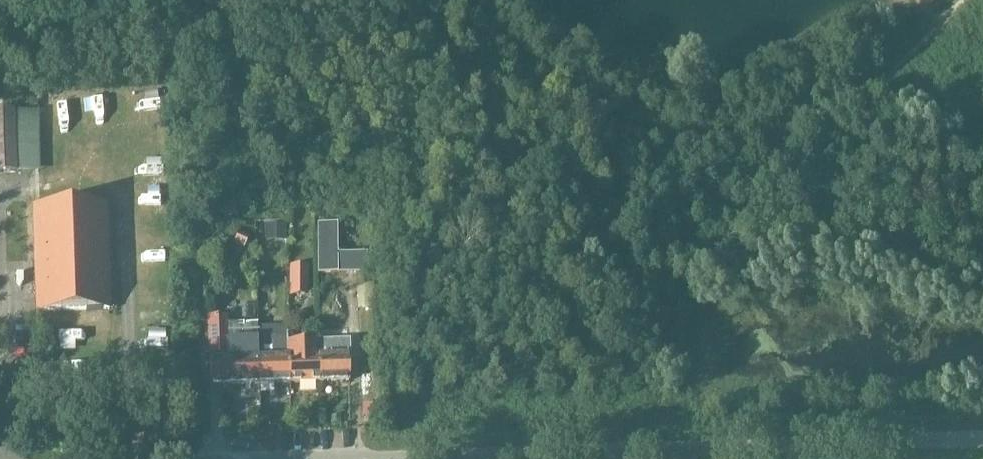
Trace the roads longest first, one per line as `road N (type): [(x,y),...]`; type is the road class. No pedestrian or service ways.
road 1 (unclassified): [(982,438),(344,458)]
road 2 (track): [(455,0),(547,88),(613,122),(670,134),(762,127),(837,106),(917,48),(960,0)]
road 3 (track): [(0,49),(170,45)]

